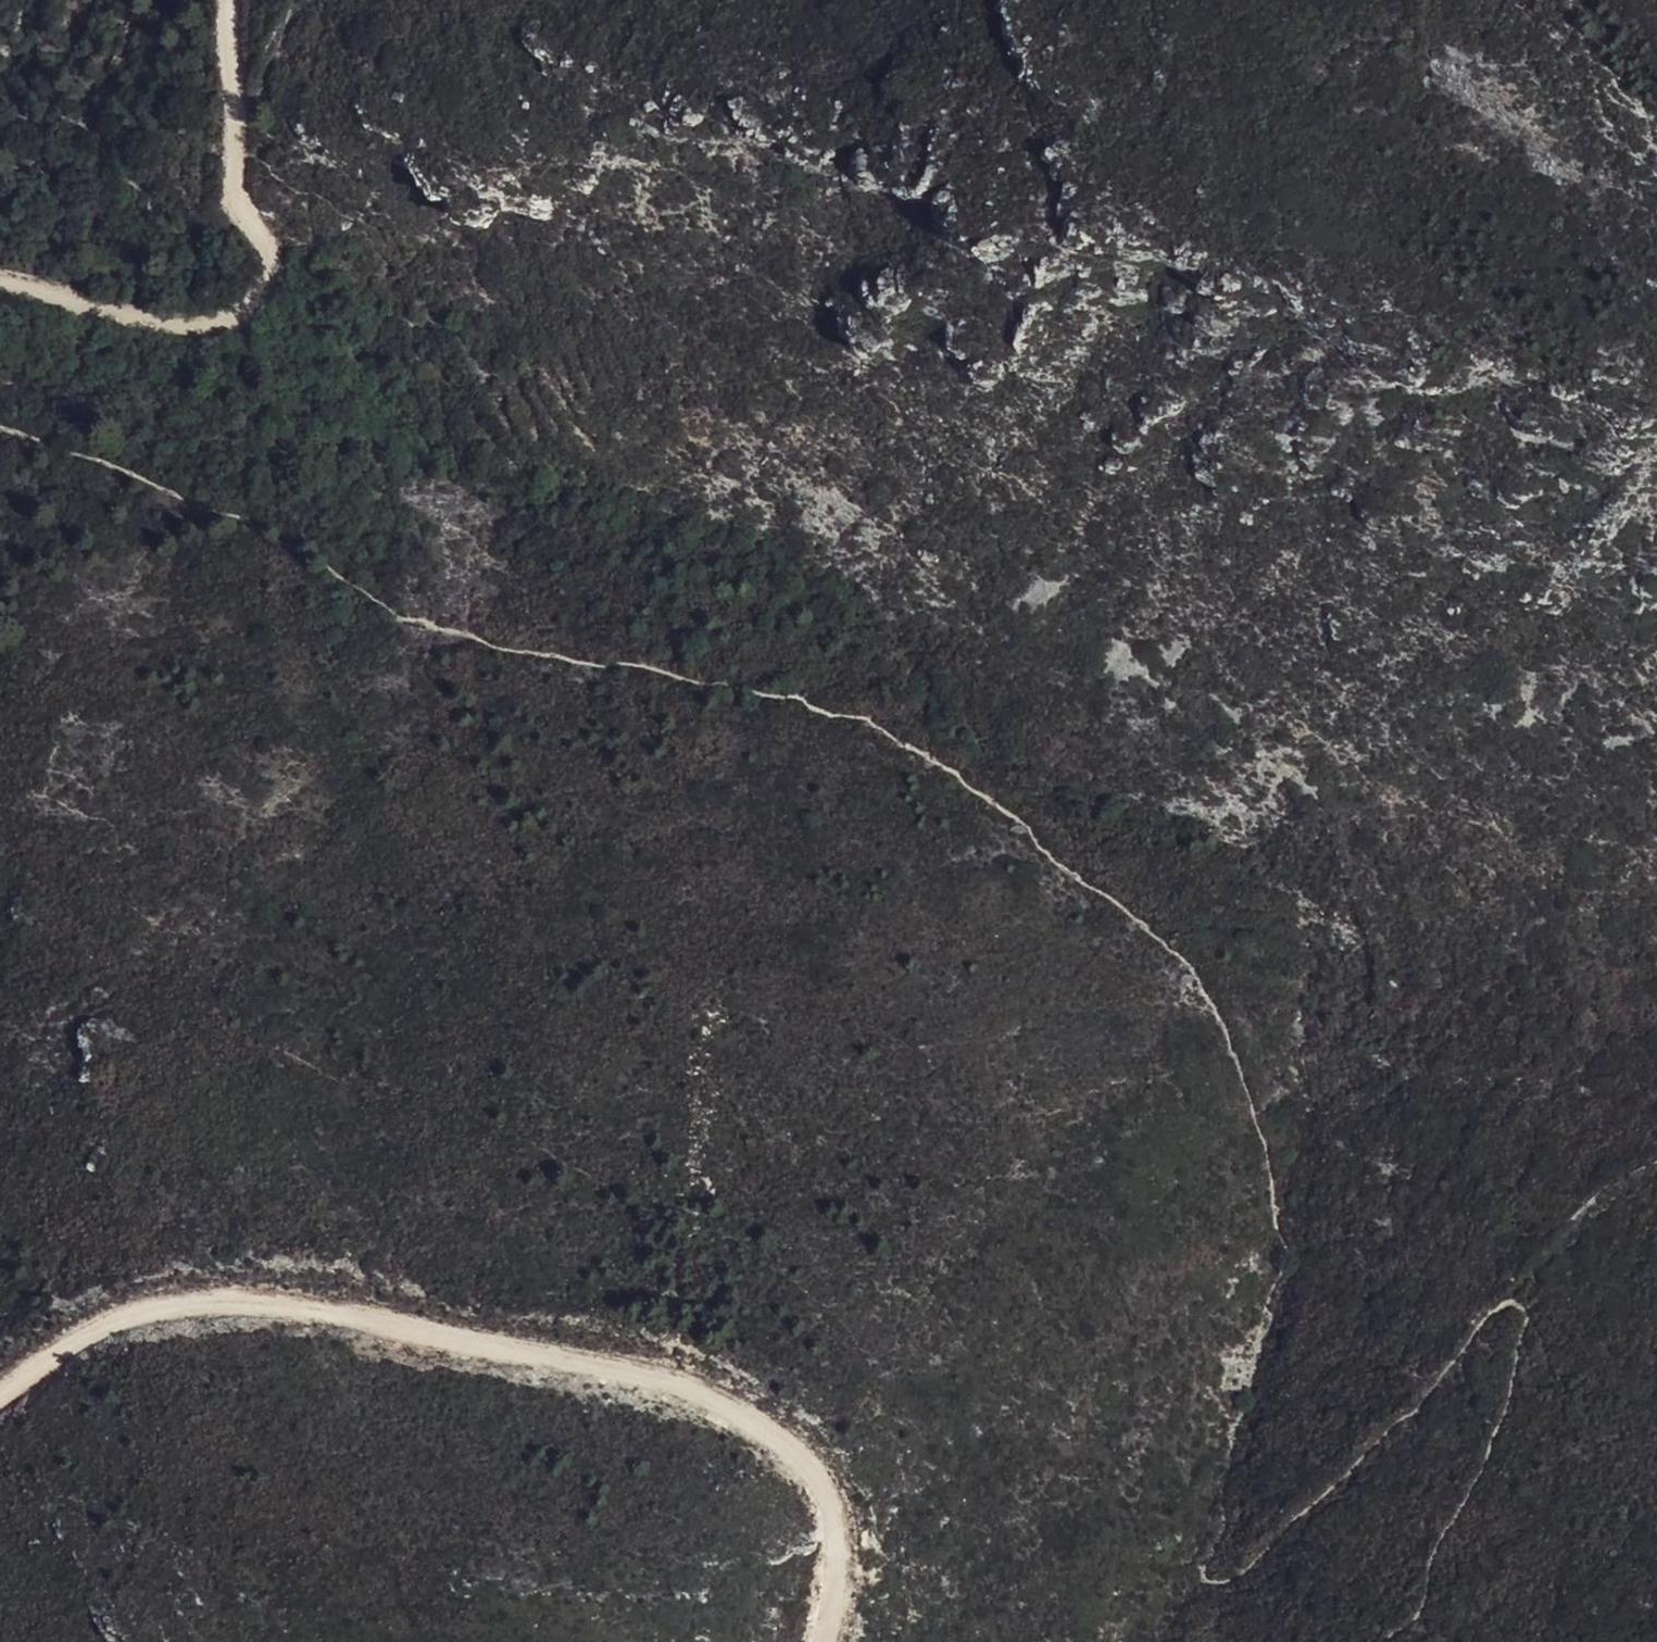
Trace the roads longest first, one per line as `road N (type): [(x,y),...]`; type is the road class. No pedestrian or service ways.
road 1 (track): [(0,1399),(87,1335),(174,1309),(263,1298),(668,1386),(807,1452),(842,1511),(849,1557),(828,1641)]
road 2 (track): [(231,0),(236,195),(272,259),(273,279),(246,321),(228,329),(135,325),(0,293)]

